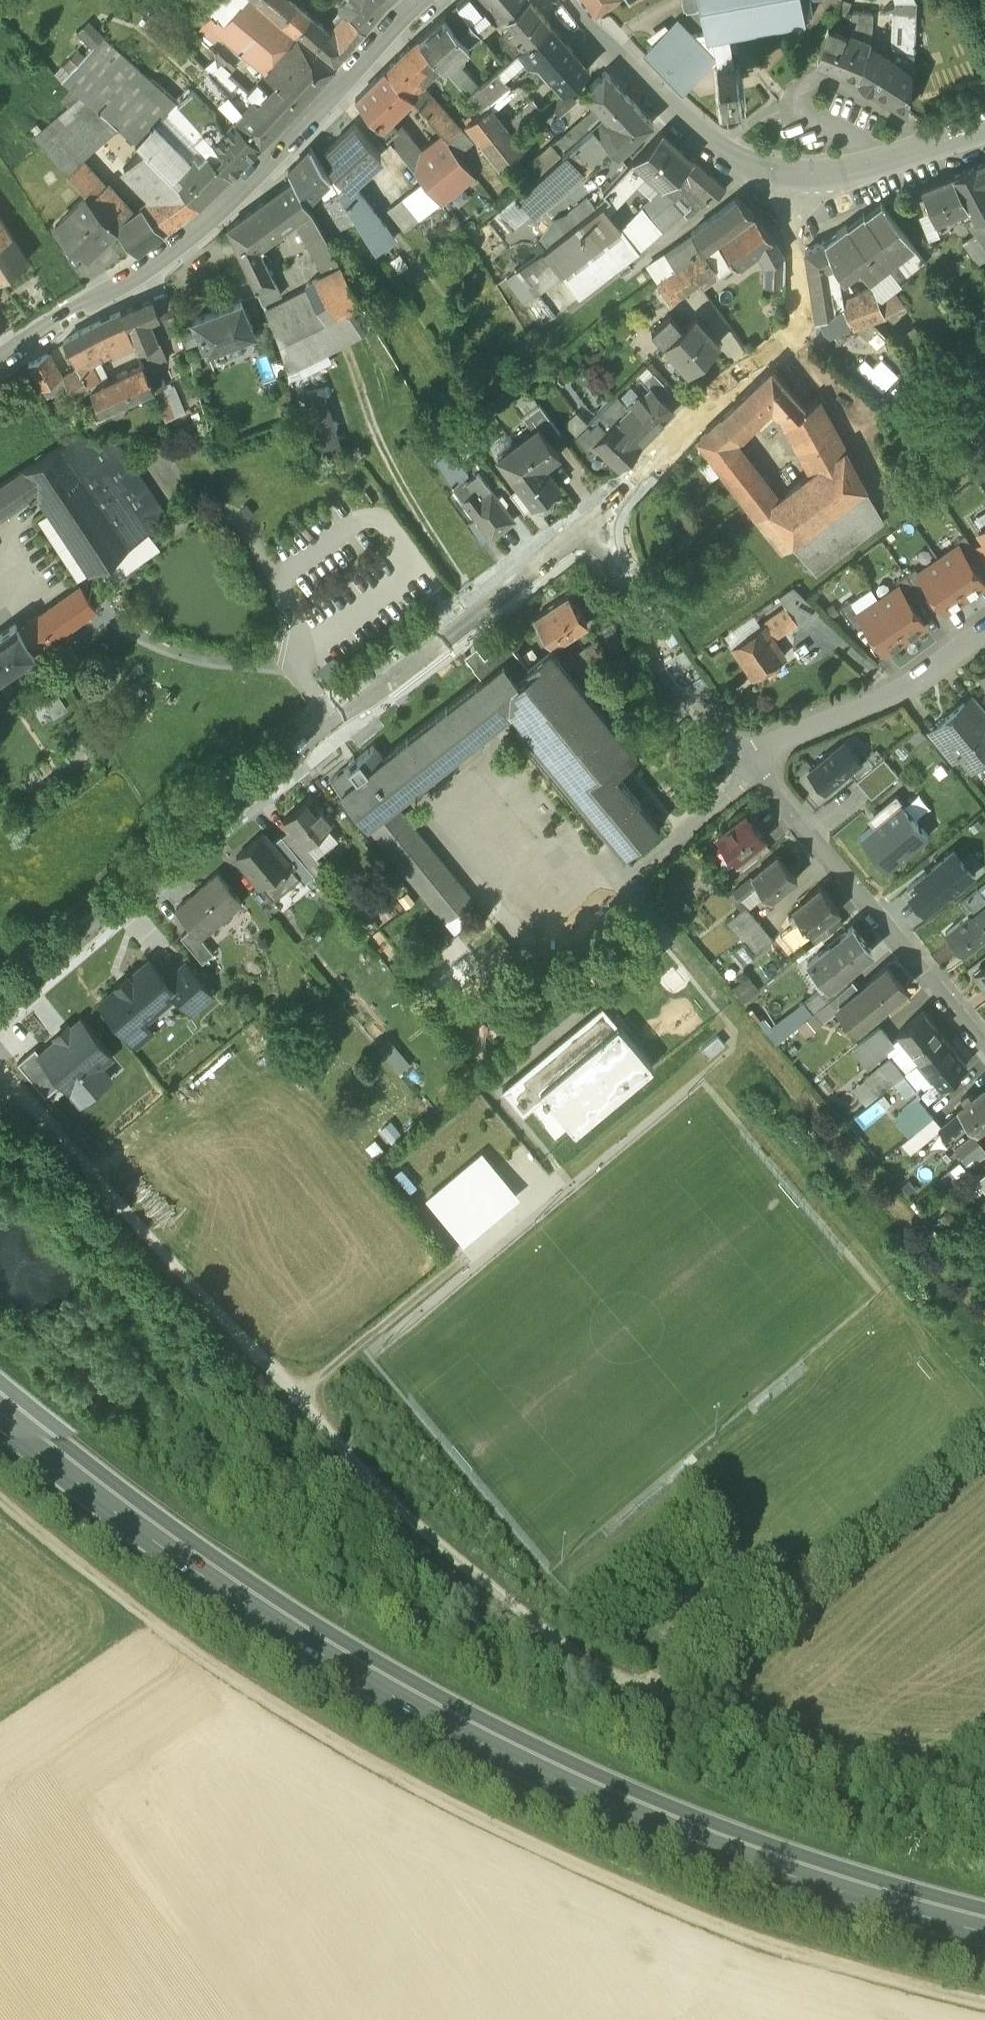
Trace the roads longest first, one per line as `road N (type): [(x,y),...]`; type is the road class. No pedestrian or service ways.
road 1 (track): [(0,1074),(362,1472),(544,1627),(659,1695),(741,1725),(863,1749),(984,1760)]
road 2 (primary): [(984,1919),(764,1853),(640,1806),(284,1628),(0,1412)]
road 3 (track): [(984,2002),(820,1959),(582,1870),(228,1687),(0,1507)]
road 4 (residential): [(0,1019),(333,739),(608,522)]
road 5 (residential): [(420,0),(296,138),(170,258),(115,301),(0,364)]
road 6 (residential): [(608,522),(659,457),(785,340),(798,294),(796,184)]
road 7 (residential): [(754,772),(984,1044)]
road 8 (tertiary): [(563,0),(671,116),(757,178),(796,184)]
road 9 (residential): [(608,522),(754,772)]
road 10 (residential): [(984,635),(903,688),(787,740),(754,772)]
road 11 (track): [(296,1394),(462,1258)]
road 12 (tertiary): [(796,184),(865,173),(984,131)]

